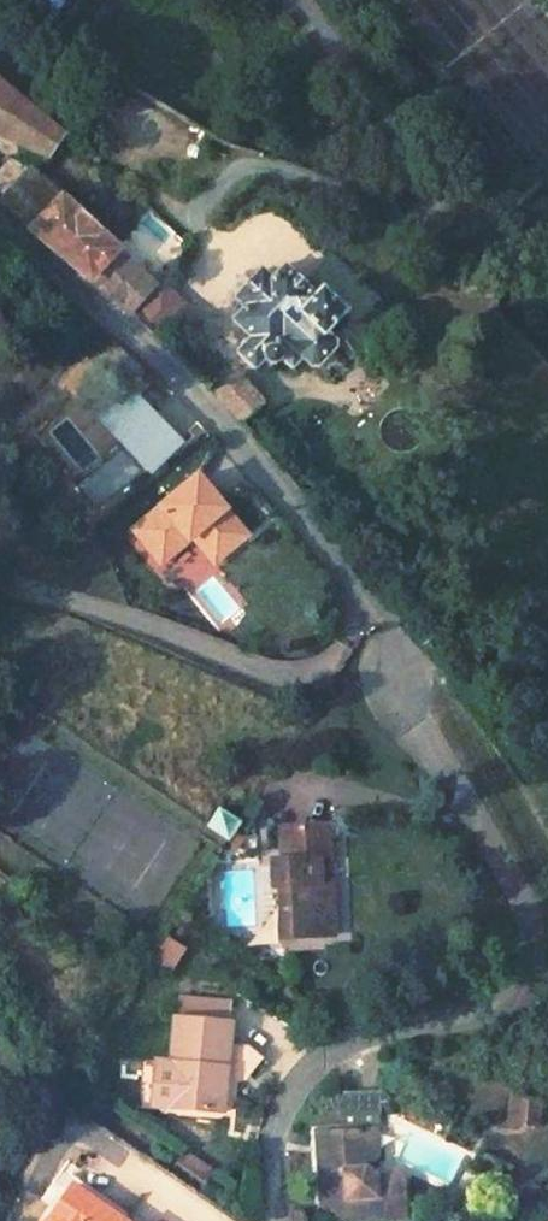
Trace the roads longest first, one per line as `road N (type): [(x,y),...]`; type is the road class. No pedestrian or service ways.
road 1 (residential): [(0,220),(189,391),(399,645),(398,678),(414,728),(527,914),(530,969),(491,1004),(354,1039),(300,1080),(269,1153),(277,1220)]

